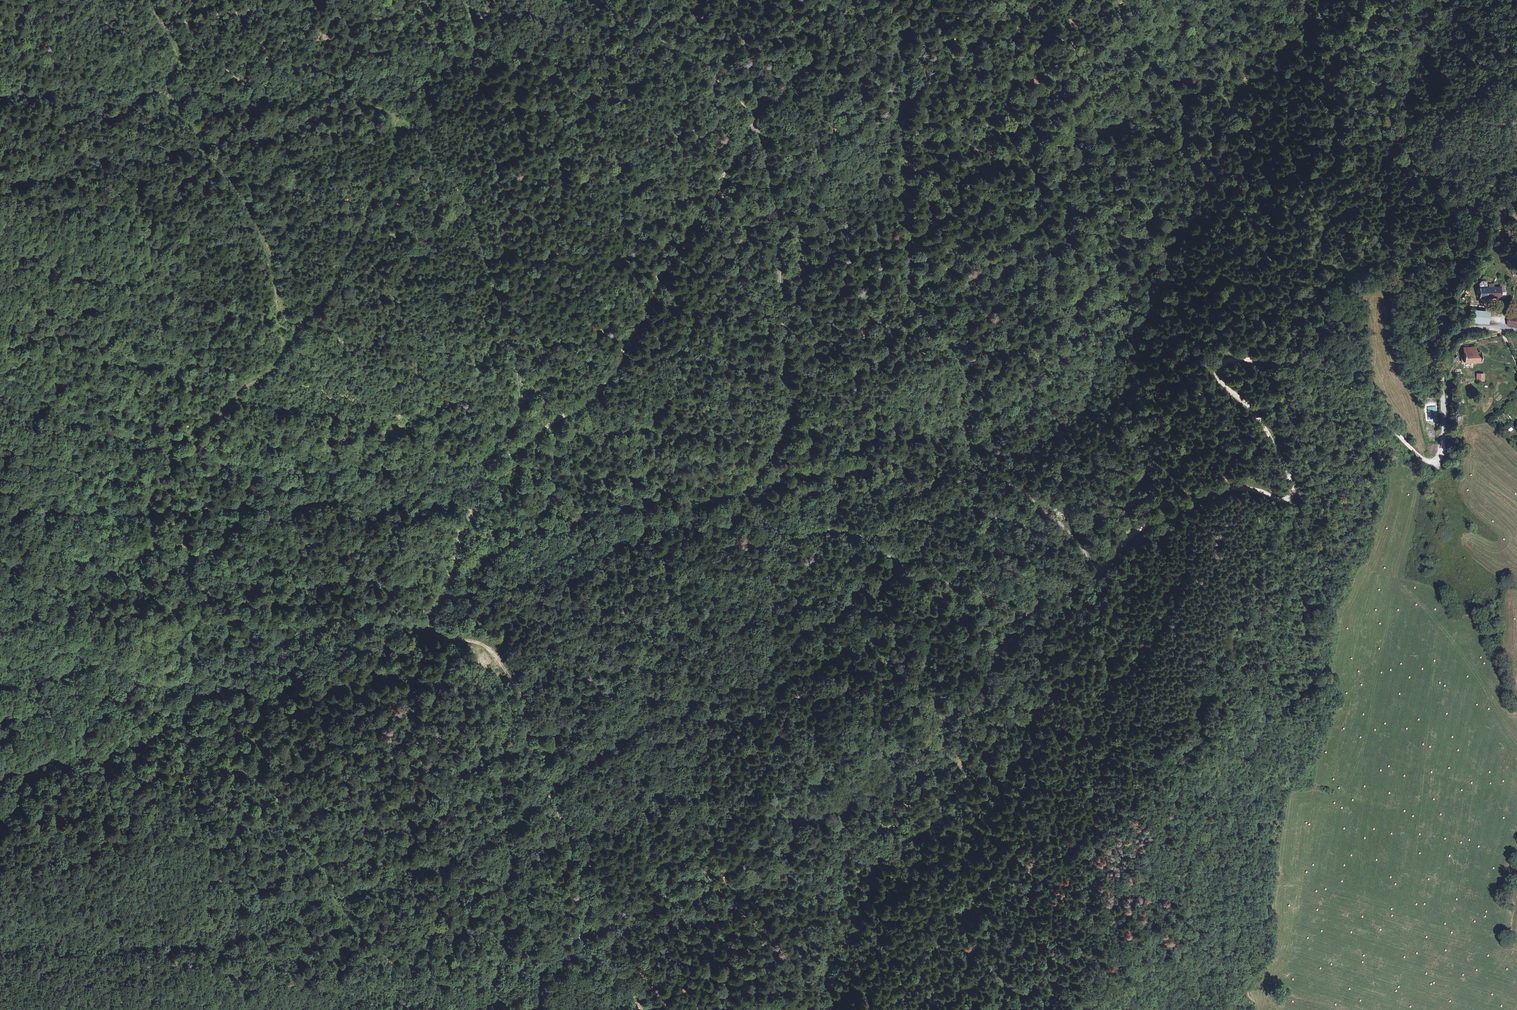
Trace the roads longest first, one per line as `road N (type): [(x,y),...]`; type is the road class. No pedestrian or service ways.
road 1 (track): [(753,126),(742,131),(723,179),(657,278),(613,373),(585,402),(515,451),(477,466),(465,482),(471,520),(427,617),(435,635),(474,641),(512,677),(525,704),(528,748),(564,820),(586,897),(577,937),(640,1009)]
road 2 (track): [(149,0),(177,57),(163,100),(245,204),(265,249),(284,351),(363,228),(393,147),(395,121),(409,123),(467,201),(518,396),(512,428),(482,464)]
road 3 (track): [(1076,538),(989,518),(986,537),(1034,600),(1020,615),(979,592),(914,572),(856,535),(766,527),(749,493),(791,400),(781,350),(778,228),(763,137),(753,126)]
road 4 (track): [(900,1009),(993,918),(1022,876),(1070,774),(1129,592),(1175,512)]
road 5 (track): [(394,1009),(398,974),(355,926),(295,827),(249,774),(191,746),(166,716),(159,671),(176,620),(144,588),(141,558)]
road 6 (track): [(1444,433),(1440,461),(1427,462),(1367,405),(1312,369),(1223,360),(1216,366),(1221,383),(1264,426),(1290,480),(1289,497),(1233,490),(1175,512)]
road 7 (track): [(970,453),(962,425),(968,380),(908,295),(904,61)]
road 8 (track): [(493,657),(512,711),(501,832),(511,860),(490,982),(509,1009)]
road 9 (track): [(284,351),(212,417),(173,440),(169,470),(151,490),(151,539),(141,558)]
road 10 (track): [(753,126),(723,82),(594,0)]
road 11 (track): [(1430,463),(1414,493),(1383,661)]
road 12 (unclassified): [(1516,332),(1464,329),(1453,336),(1444,433)]
road 13 (track): [(1444,415),(1454,352),(1503,332),(1508,300)]
road 14 (track): [(1076,538),(1029,493),(970,465),(970,453)]
road 15 (track): [(1175,512),(1137,531),(1103,564),(1091,561),(1076,538)]

